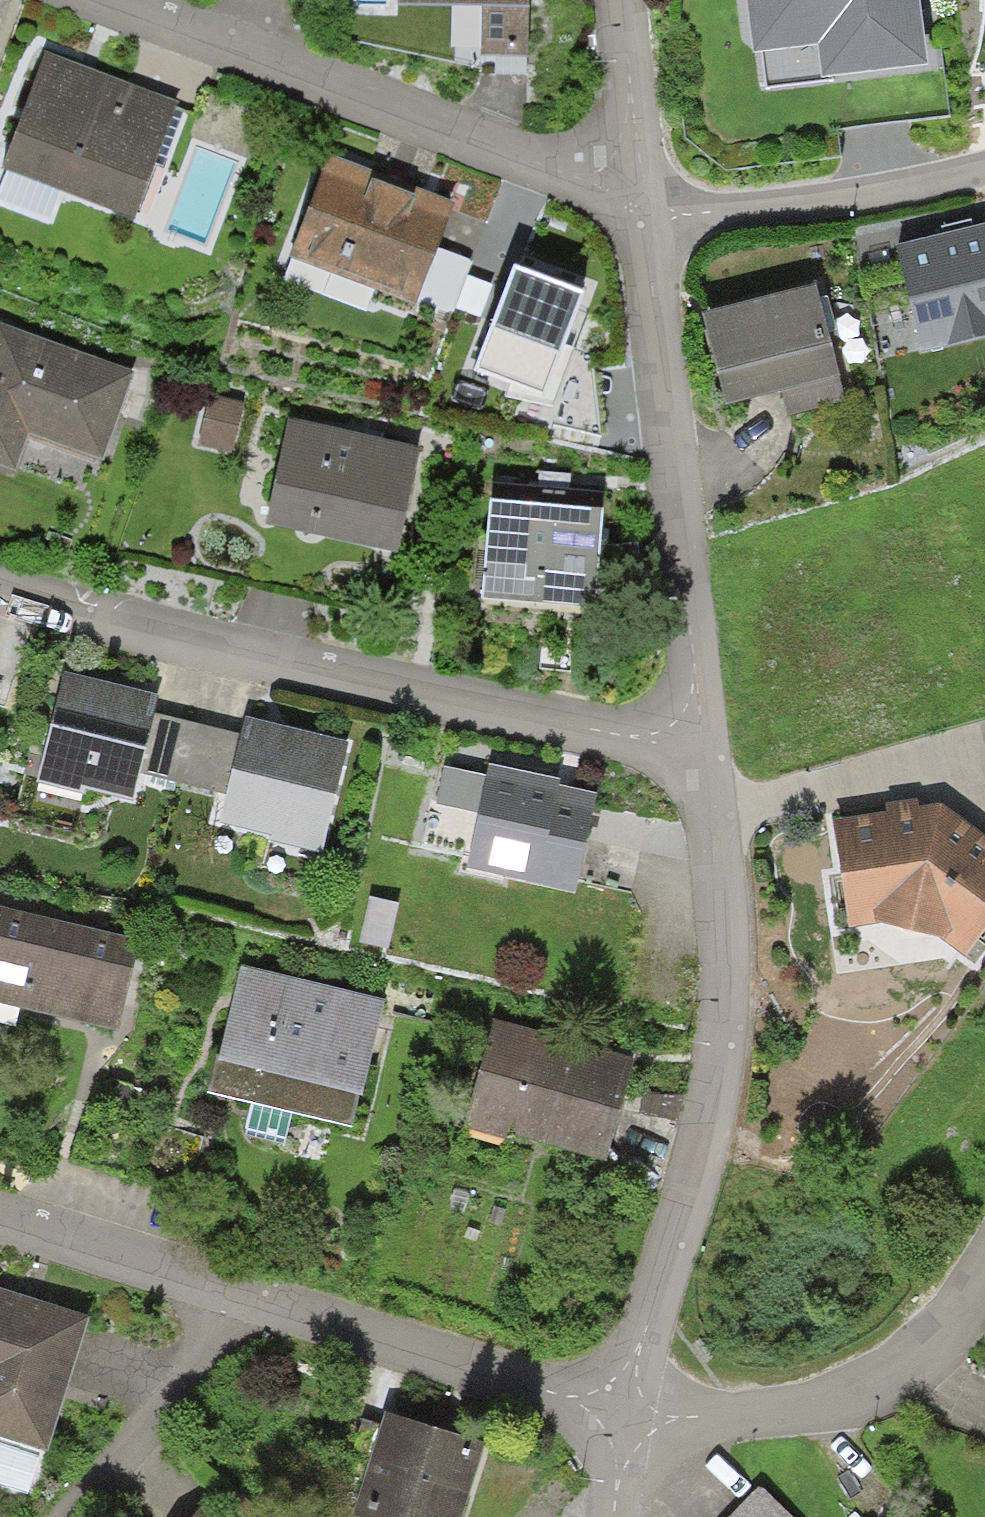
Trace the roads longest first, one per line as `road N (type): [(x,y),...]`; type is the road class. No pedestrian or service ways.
road 1 (residential): [(0,595),(253,669),(600,745),(715,756)]
road 2 (residential): [(633,1407),(729,1071),(736,888),(715,756)]
road 3 (residential): [(633,1407),(0,1207)]
road 4 (residential): [(105,0),(574,174),(643,170)]
road 5 (residential): [(715,756),(675,494),(646,214)]
road 6 (residential): [(633,1407),(808,1408),(932,1348),(984,1273)]
road 7 (residential): [(646,214),(896,188),(984,163)]
road 8 (residential): [(643,170),(616,0)]

